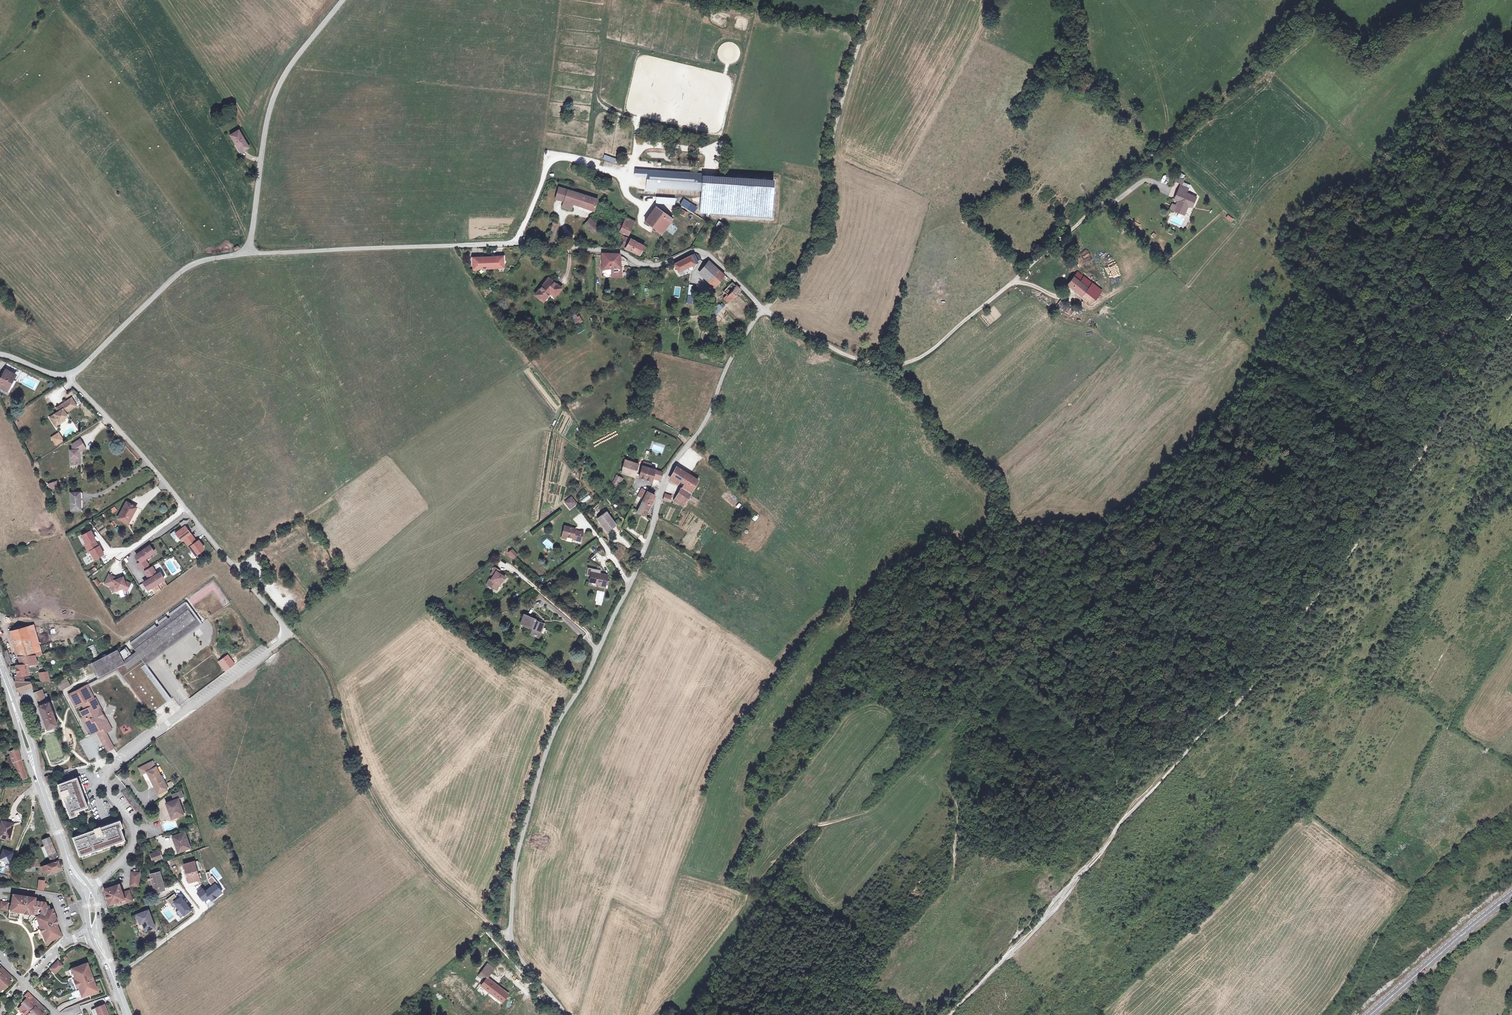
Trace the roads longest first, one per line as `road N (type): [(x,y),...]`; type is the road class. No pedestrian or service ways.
road 1 (track): [(951,1014),(1266,670),(1511,315)]
road 2 (unclassified): [(762,310),(708,418),(666,478),(638,567),(544,759),(516,854),(512,940),(566,1014)]
road 3 (residential): [(90,886),(134,840),(103,776),(286,635),(67,375)]
road 4 (unclassified): [(248,253),(503,243),(614,252),(657,265),(699,251),(762,310)]
road 5 (unclassified): [(762,310),(851,356),(900,365),(935,347),(1119,184)]
road 6 (track): [(286,635),(332,678),(347,733),(387,817),(434,875),(512,940)]
road 7 (track): [(877,0),(835,140),(835,198),(826,234),(762,310)]
road 8 (unclassified): [(341,0),(269,104),(248,253)]
road 9 (unclassified): [(67,375),(180,275),(248,253)]
road 10 (secondary): [(0,669),(68,860)]
road 11 (track): [(1261,60),(1119,184)]
road 12 (secondary): [(1511,895),(1371,1014)]

